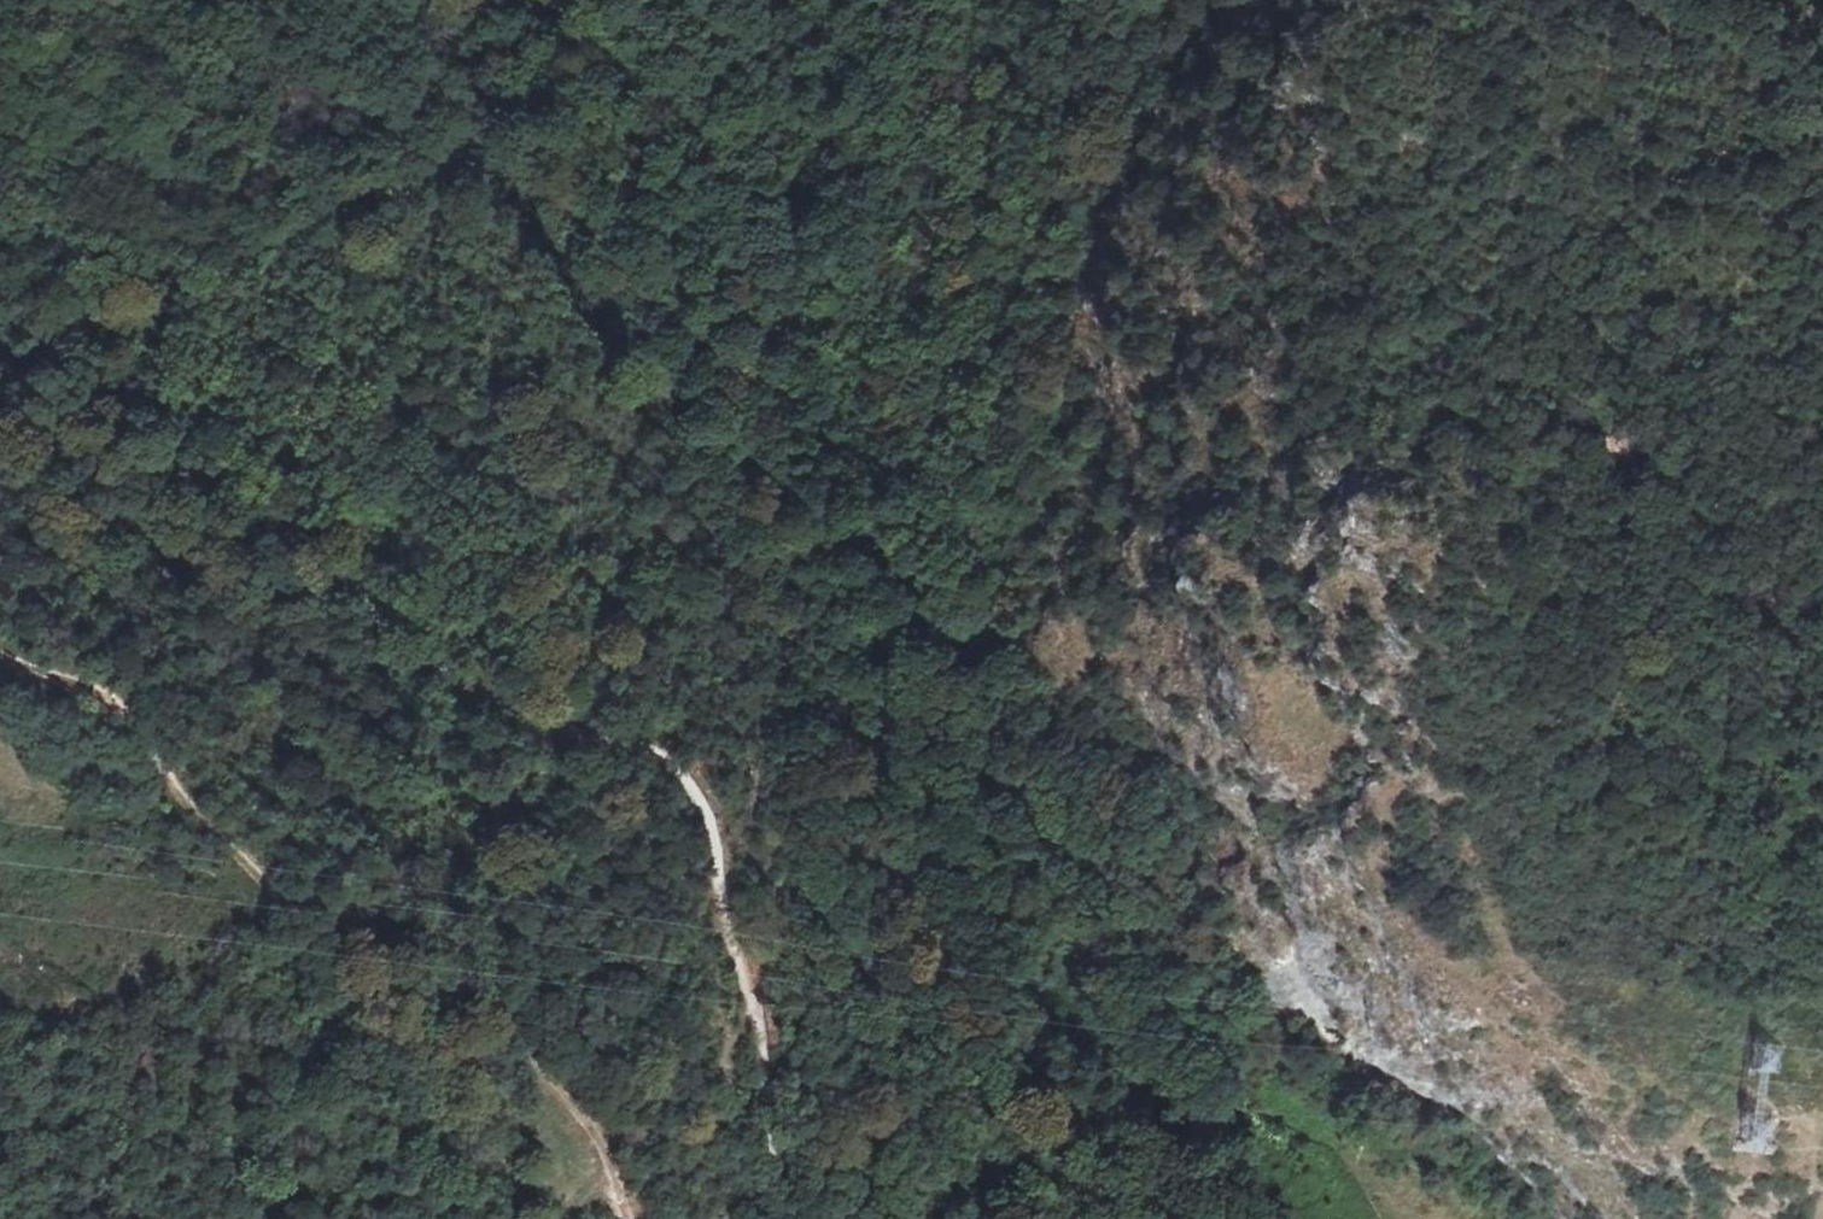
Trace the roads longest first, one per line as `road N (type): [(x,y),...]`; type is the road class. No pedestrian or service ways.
road 1 (track): [(0,363),(544,713),(654,745),(691,773),(718,827),(780,1218)]
road 2 (track): [(0,650),(118,701),(204,820),(293,902),(501,1028),(560,1087),(601,1147)]

